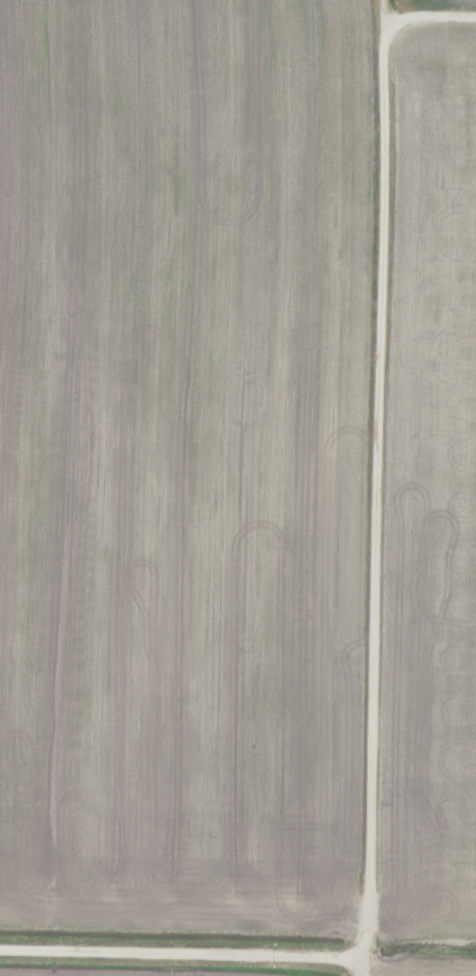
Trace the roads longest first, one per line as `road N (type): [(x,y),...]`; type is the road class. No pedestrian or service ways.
road 1 (residential): [(379,44),(374,852),(365,975)]
road 2 (residential): [(366,941),(356,958),(339,964),(0,957)]

